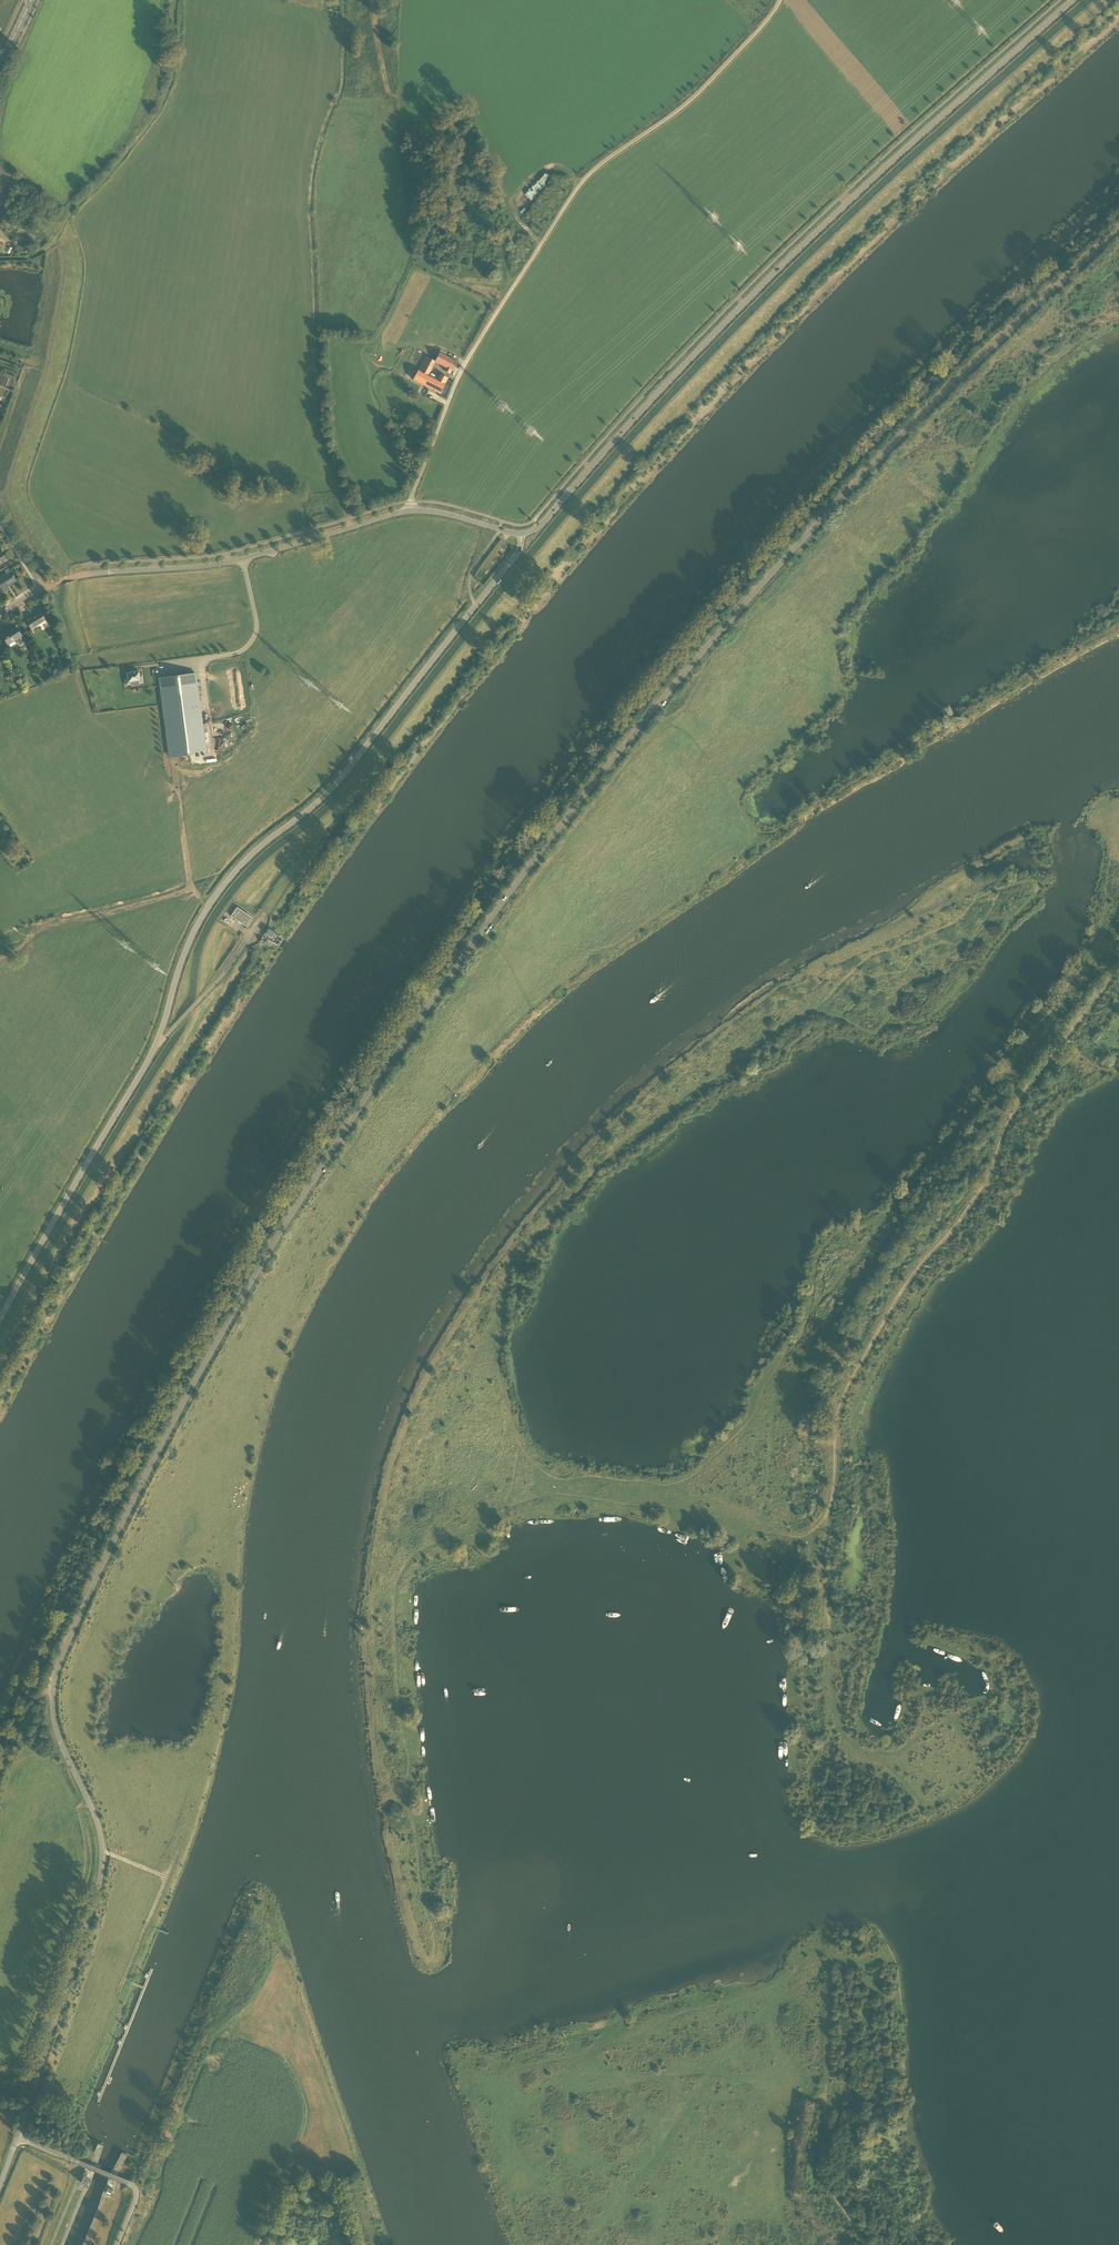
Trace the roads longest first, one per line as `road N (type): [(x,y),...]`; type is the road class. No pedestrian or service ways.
road 1 (unclassified): [(53,1691),(109,1551),(218,1340),(318,1172),(495,912),(789,555),(934,403),(1118,230)]
road 2 (residential): [(0,1318),(156,1046),(209,904),(262,844),(338,783),(520,550),(522,535)]
road 3 (tertiary): [(522,535),(539,526),(824,225),(1073,0)]
road 4 (track): [(1118,969),(1023,1097),(985,1184),(910,1280),(846,1390),(836,1428),(825,1592)]
road 5 (residential): [(20,2137),(97,1896),(103,1856),(98,1824),(55,1725),(53,1691)]
road 6 (track): [(781,0),(671,117),(565,205),(505,300)]
road 7 (tertiary): [(45,586),(94,573),(223,563),(412,510)]
road 8 (residential): [(412,510),(454,386),(505,300)]
road 9 (track): [(260,2244),(282,2186),(312,2169),(342,2184),(361,2244)]
road 10 (unclassified): [(116,2244),(136,2196),(132,2185),(20,2137)]

